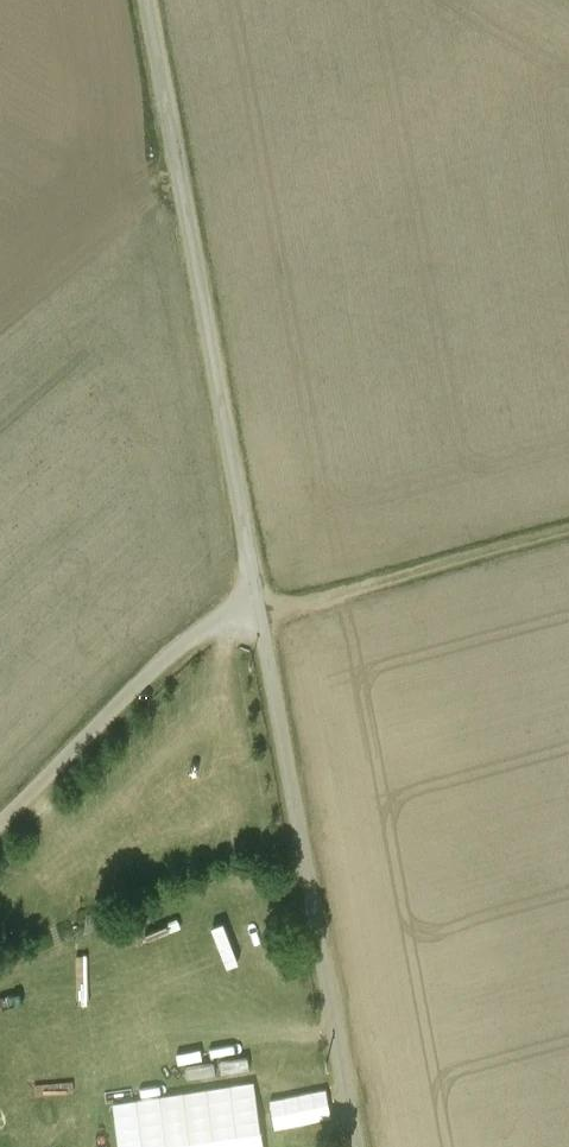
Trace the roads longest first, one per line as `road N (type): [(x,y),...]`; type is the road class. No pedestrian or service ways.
road 1 (unclassified): [(147,0),(254,599)]
road 2 (unclassified): [(254,599),(355,1146)]
road 3 (unclassified): [(254,599),(139,682),(0,829)]
road 4 (track): [(259,625),(568,532)]

